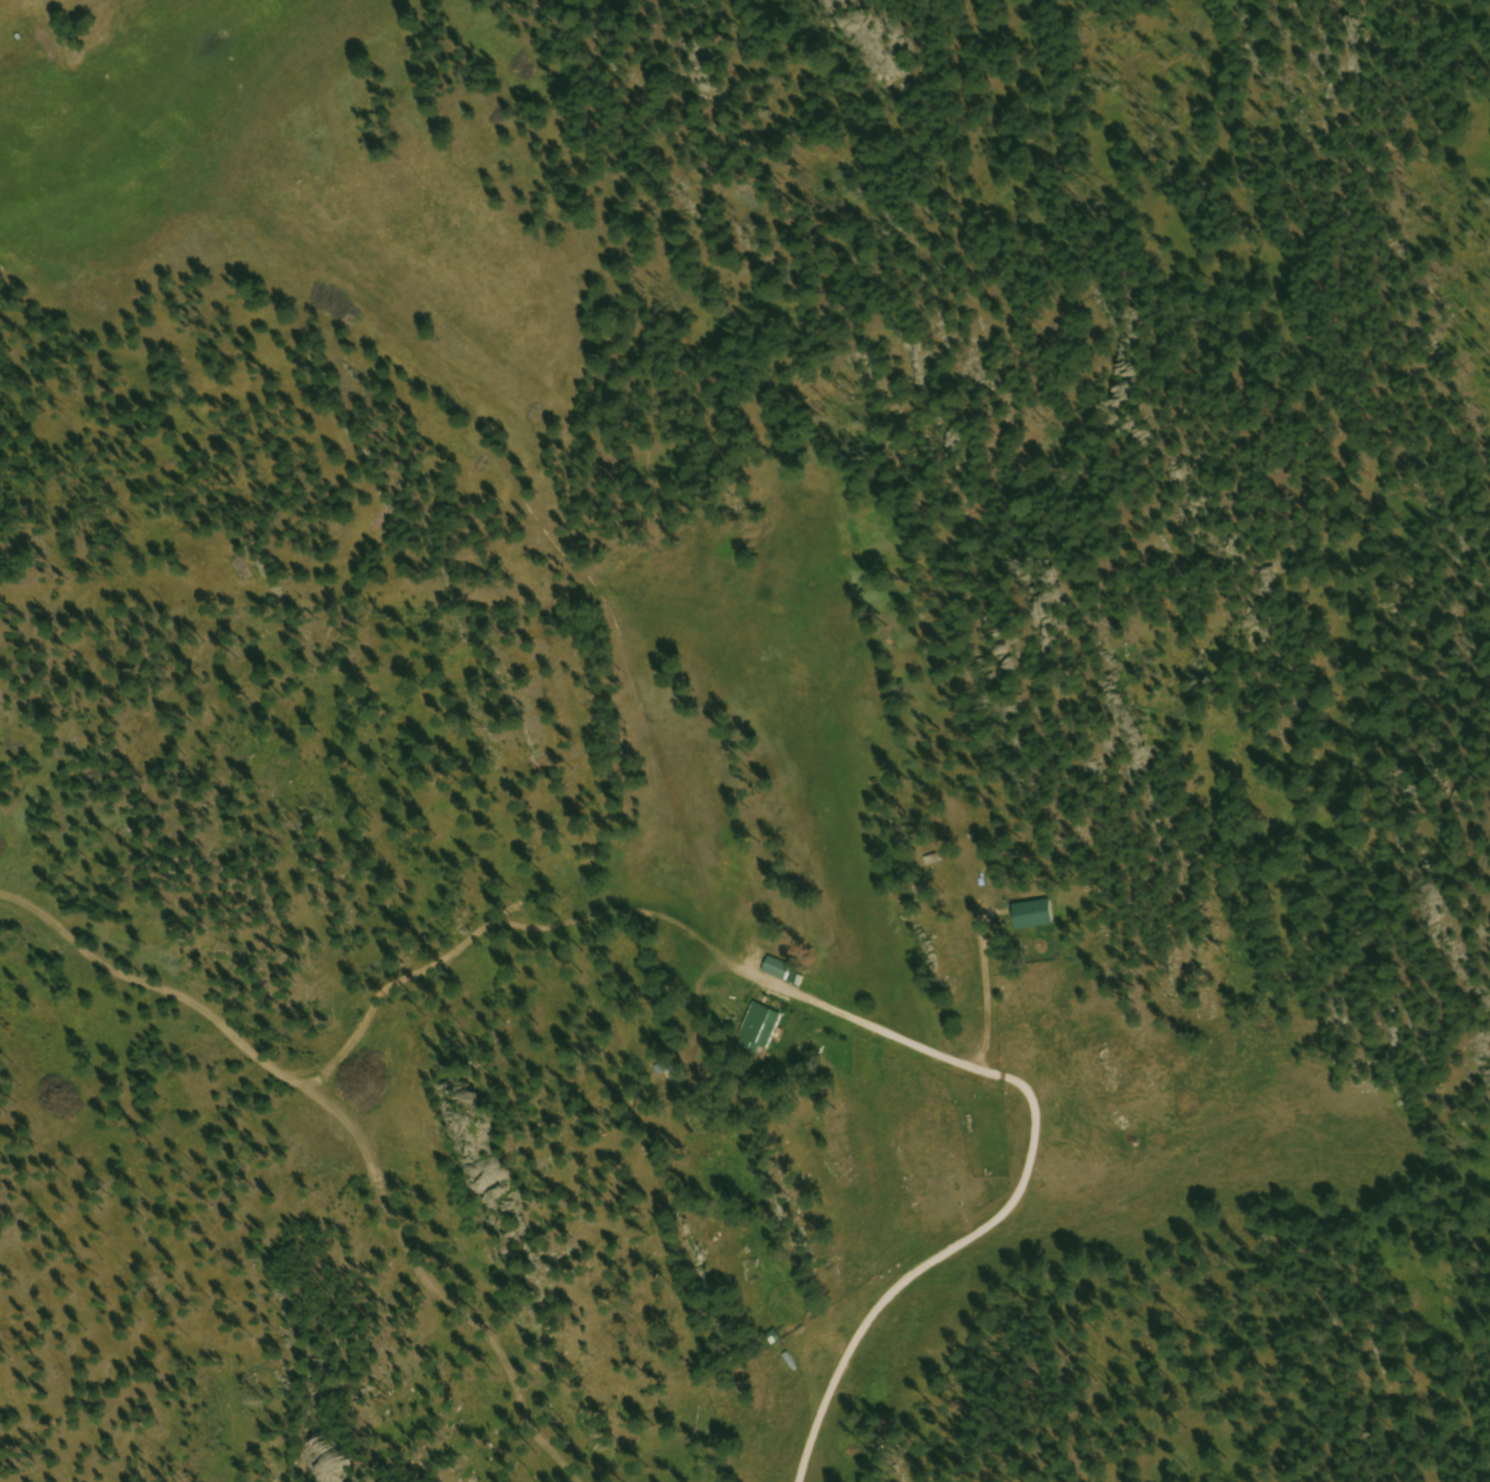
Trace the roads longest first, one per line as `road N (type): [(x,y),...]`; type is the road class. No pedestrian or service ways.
road 1 (track): [(0,891),(90,954),(174,989),(289,1075),(321,1069),(385,990),(482,917)]

